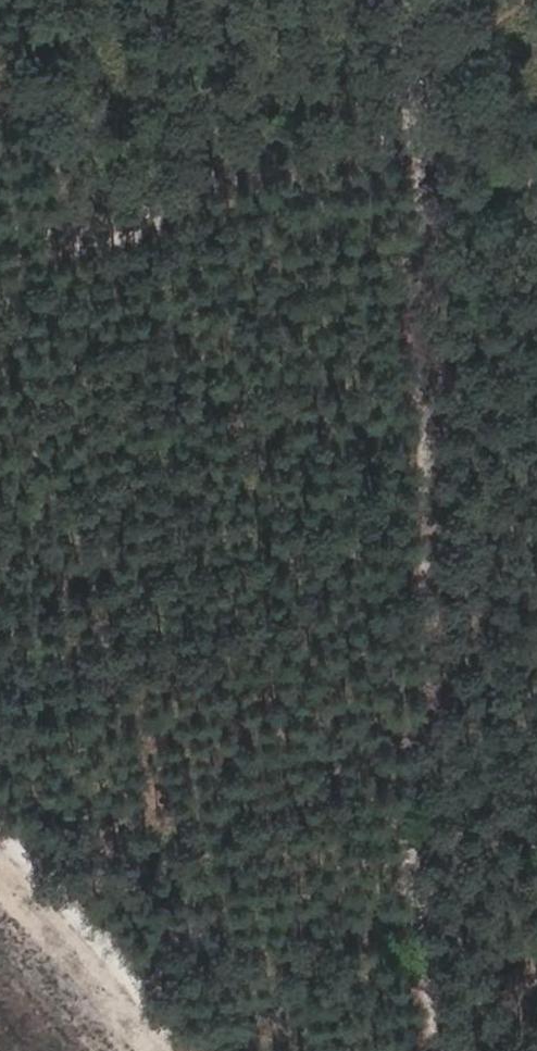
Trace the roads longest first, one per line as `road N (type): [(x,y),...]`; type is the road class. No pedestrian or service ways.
road 1 (track): [(188,1050),(0,847)]

